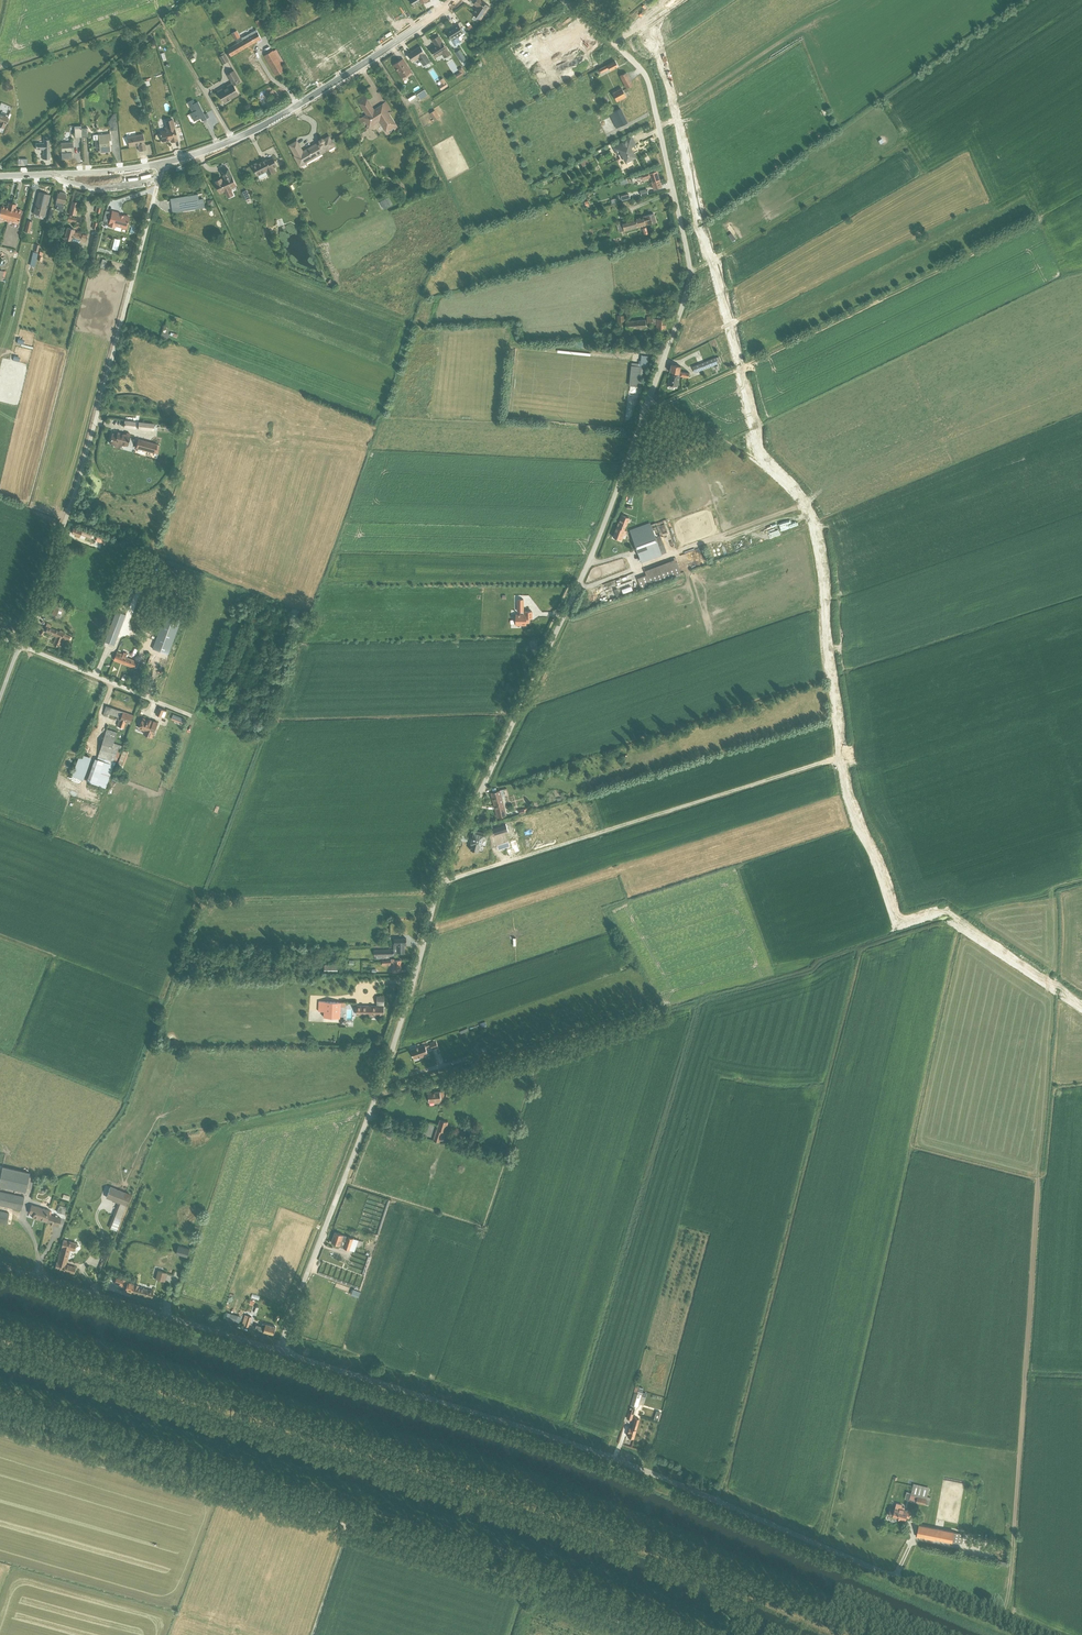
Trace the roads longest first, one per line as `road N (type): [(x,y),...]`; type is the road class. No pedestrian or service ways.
road 1 (residential): [(566,0),(646,73),(688,285),(598,539),(447,863),(393,1047),(291,1315),(287,1351)]
road 2 (unclassified): [(287,1351),(612,1453),(1037,1634)]
road 3 (residential): [(163,163),(97,414),(19,645)]
road 4 (residential): [(455,0),(253,131),(163,163)]
road 5 (unclassified): [(0,1262),(287,1351)]
road 6 (residential): [(193,716),(19,645)]
road 7 (residential): [(0,176),(163,163)]
road 8 (track): [(312,1634),(347,1534),(317,1506),(318,1492)]

